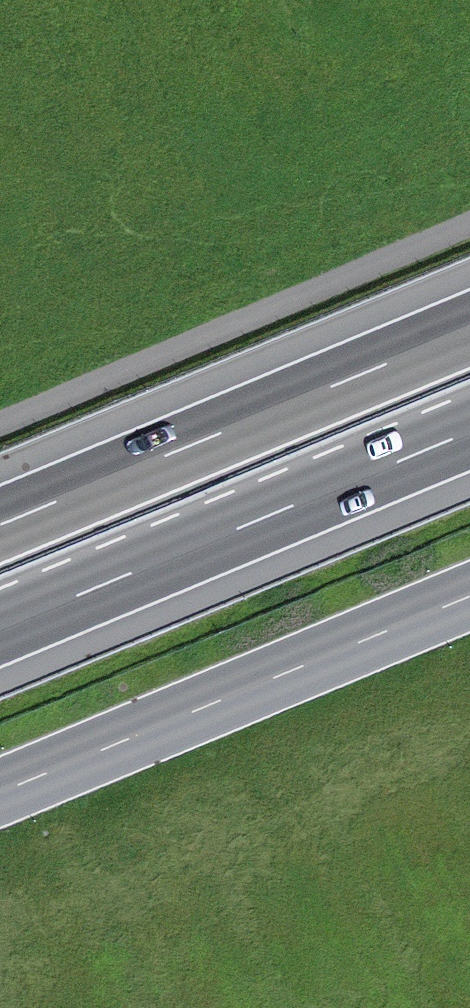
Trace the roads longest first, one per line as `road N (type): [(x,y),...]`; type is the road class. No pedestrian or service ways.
road 1 (motorway): [(0,628),(469,432)]
road 2 (secondary): [(469,599),(0,794)]
road 3 (motorway): [(469,329),(0,524)]

